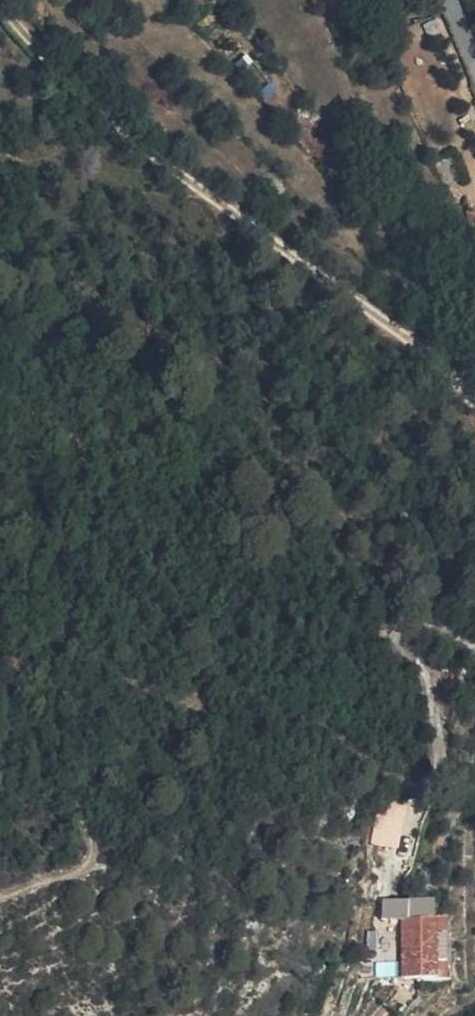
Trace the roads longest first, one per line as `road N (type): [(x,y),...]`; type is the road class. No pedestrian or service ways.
road 1 (track): [(7,0),(148,149),(451,378),(474,418)]
road 2 (track): [(474,652),(414,620),(403,633),(428,697),(431,774),(395,785)]

